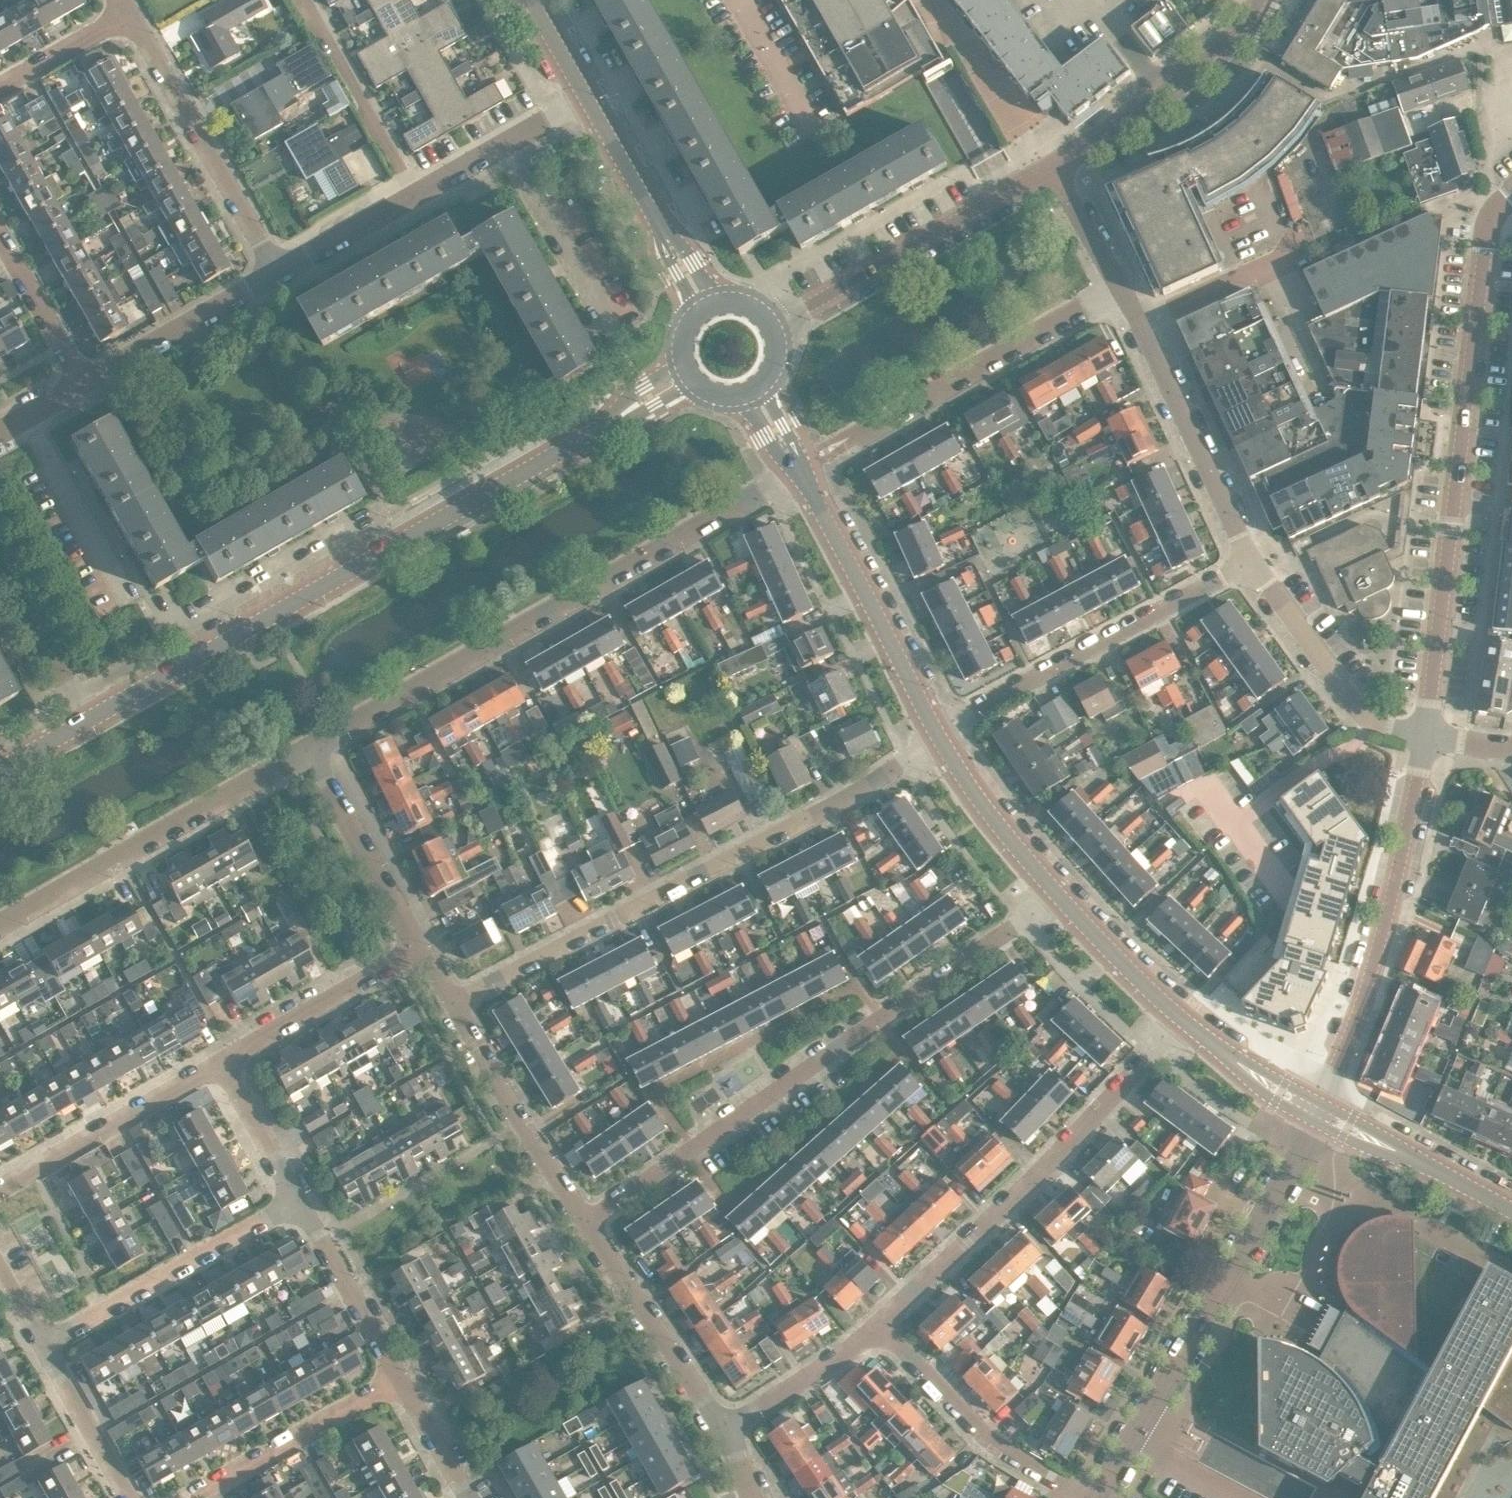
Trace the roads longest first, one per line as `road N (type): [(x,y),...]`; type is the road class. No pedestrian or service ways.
road 1 (tertiary): [(77,718),(684,376)]
road 2 (residential): [(586,1222),(1058,901)]
road 3 (residential): [(307,747),(792,467)]
road 4 (residential): [(452,1002),(889,777),(937,733)]
road 5 (unclassified): [(1424,738),(1484,233),(1511,195)]
road 6 (residential): [(1096,1497),(1319,1112)]
road 7 (residential): [(883,1326),(1064,1155),(1177,1024)]
road 8 (unclassified): [(1319,1112),(1359,1014),(1398,874),(1424,738)]
road 9 (residential): [(0,922),(307,747)]
road 10 (unclassified): [(937,733),(1247,568)]
road 11 (unclassified): [(779,328),(1049,166)]
road 12 (unclassified): [(854,435),(1120,290)]
road 13 (tertiary): [(937,733),(792,467)]
road 14 (residential): [(277,273),(126,15)]
road 15 (residential): [(43,1343),(297,1202)]
road 16 (unclassified): [(1049,166),(1200,70),(1235,39),(1256,0)]
road 17 (unclassified): [(1247,568),(1137,325)]
road 18 (residential): [(1081,1497),(979,1432),(883,1326)]
road 19 (residential): [(586,1222),(452,1002)]
road 20 (residential): [(277,273),(501,146)]
road 21 (unclassified): [(1424,738),(1359,716),(1247,568)]
road 22 (residential): [(0,1185),(221,1060)]
road 23 (residential): [(724,1431),(586,1222)]
road 24 (residential): [(187,1497),(397,1379)]
road 25 (tertiary): [(701,302),(585,98)]
road 26 (residential): [(221,1060),(420,946)]
road 27 (residential): [(420,946),(307,747)]
road 28 (residential): [(79,385),(277,273)]
road 29 (tertiary): [(1511,1211),(1319,1112)]
road 30 (residential): [(610,324),(501,146)]
road 31 (residential): [(129,596),(23,417)]
road 32 (tertiary): [(1058,901),(937,733)]
road 33 (residential): [(397,1379),(297,1202)]
road 34 (unclassified): [(1291,222),(1266,263),(1137,325)]
road 35 (residential): [(724,1431),(883,1326)]
road 36 (residential): [(129,1497),(43,1343)]
road 37 (tertiary): [(1177,1024),(1058,901)]
road 38 (tertiary): [(1319,1112),(1177,1024)]
road 39 (residential): [(79,385),(0,244)]
road 40 (residential): [(297,1202),(221,1060)]
road 41 (residential): [(77,718),(0,578)]
road 42 (residential): [(0,87),(126,15)]
road 43 (unclassified): [(1120,290),(1049,166)]
road 44 (residential): [(462,1497),(397,1379)]

